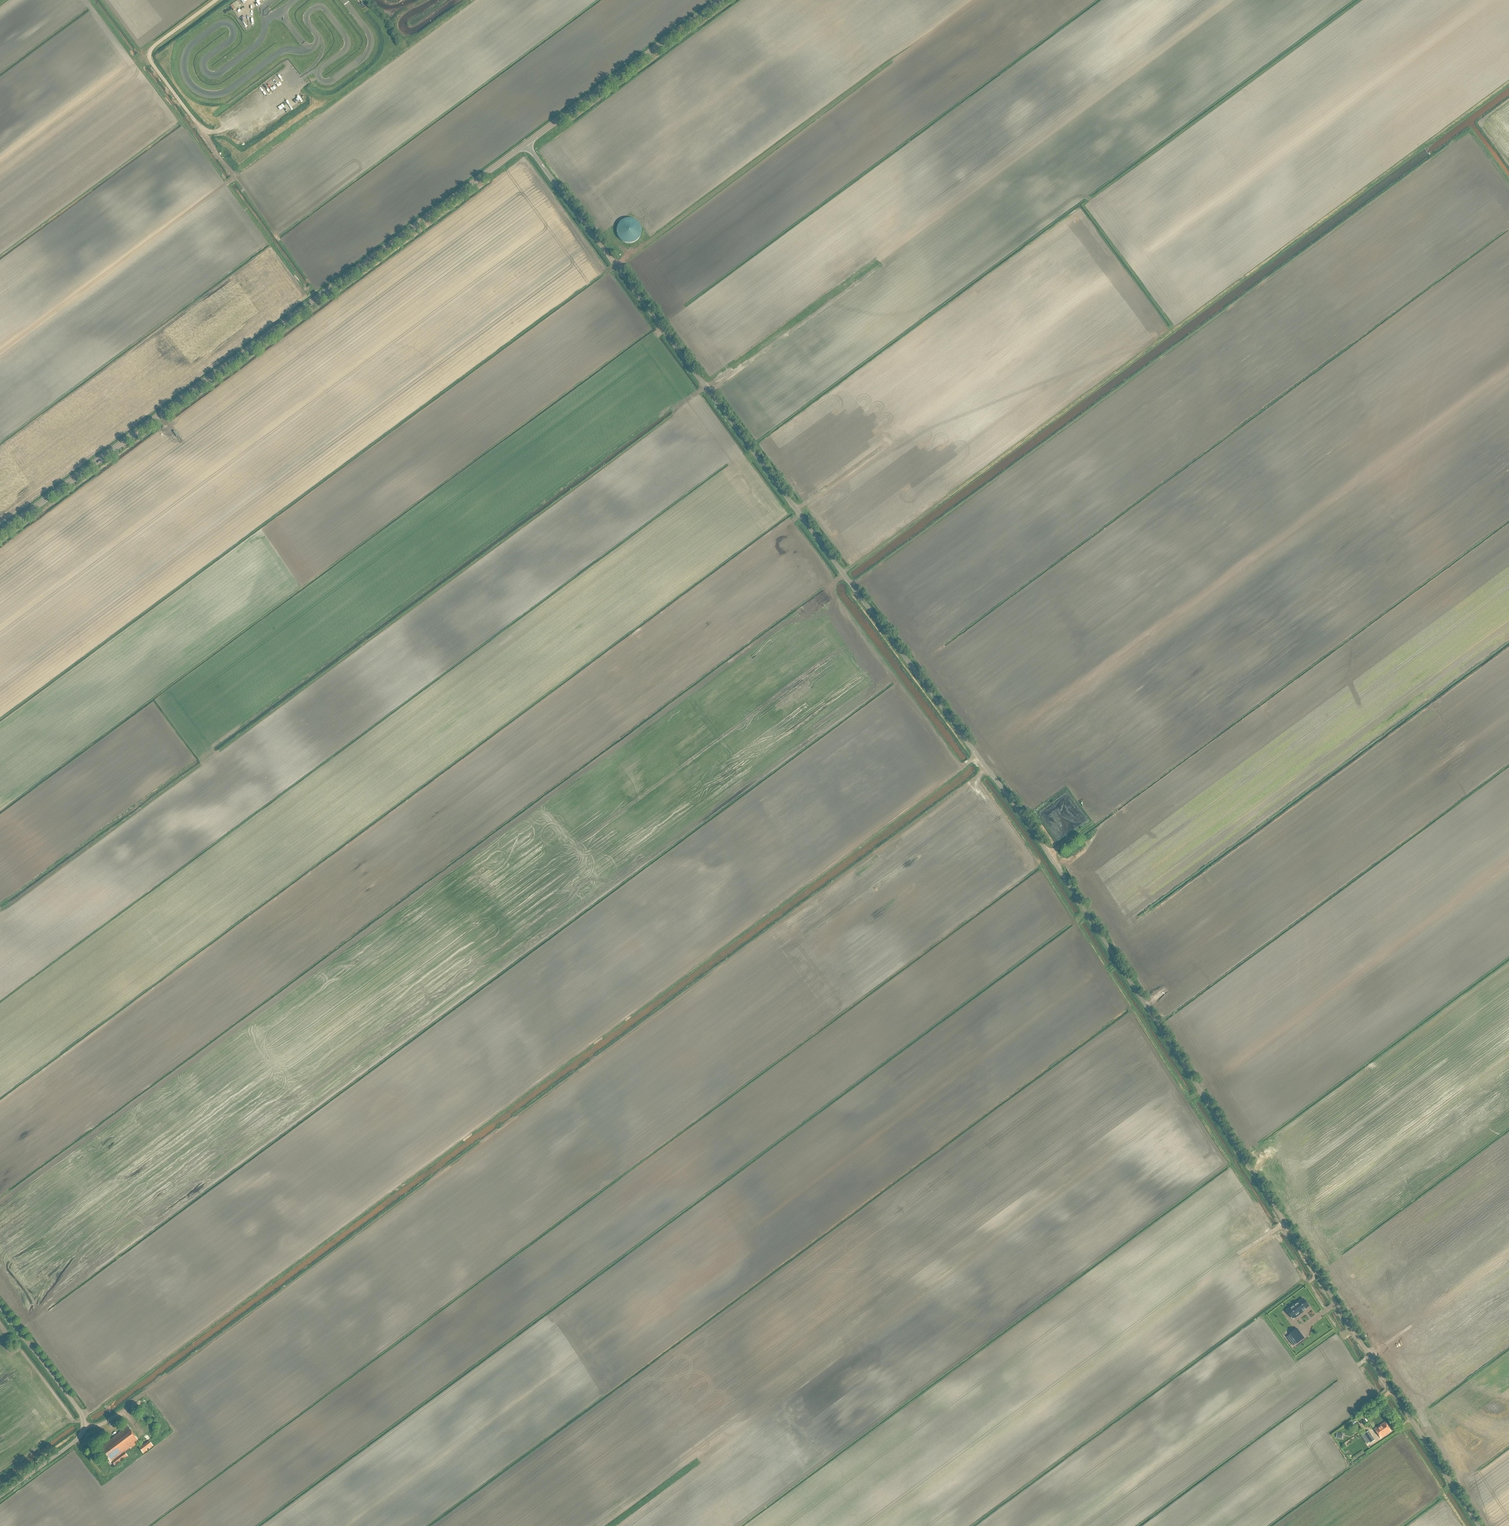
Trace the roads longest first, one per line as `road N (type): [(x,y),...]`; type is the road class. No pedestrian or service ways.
road 1 (unclassified): [(1479,1525),(1039,841),(526,145)]
road 2 (tertiary): [(0,534),(526,145)]
road 3 (track): [(218,0),(148,54),(233,181),(0,354)]
road 4 (unclassified): [(0,1497),(72,1444),(84,1426),(0,1305)]
road 5 (tertiary): [(526,145),(720,0)]

